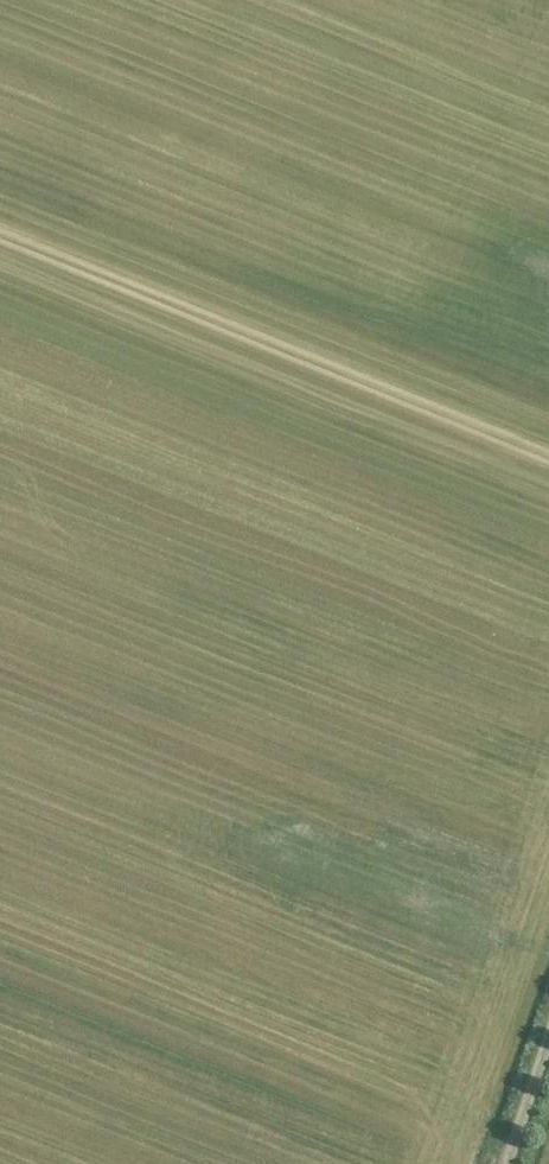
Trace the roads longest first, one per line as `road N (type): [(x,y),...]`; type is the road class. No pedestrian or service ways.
road 1 (unclassified): [(505,1163),(548,1035)]

